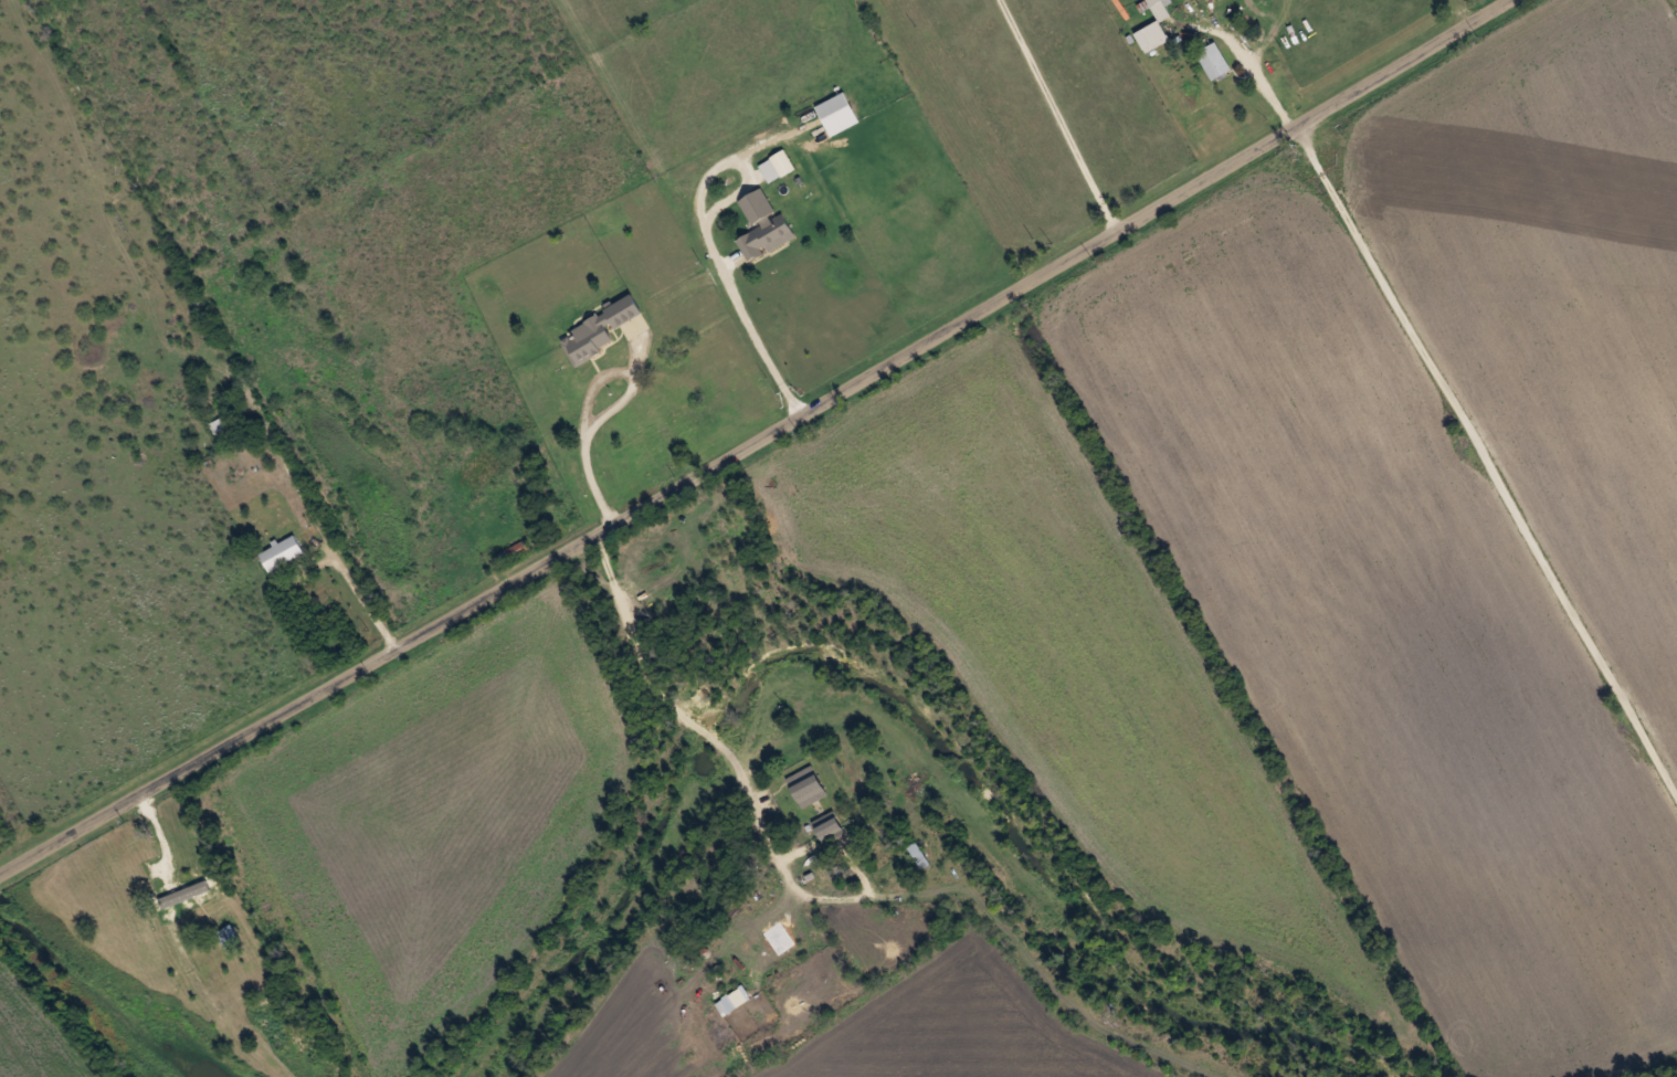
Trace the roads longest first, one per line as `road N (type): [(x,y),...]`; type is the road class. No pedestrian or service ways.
road 1 (residential): [(0,881),(1133,258),(1550,0)]

